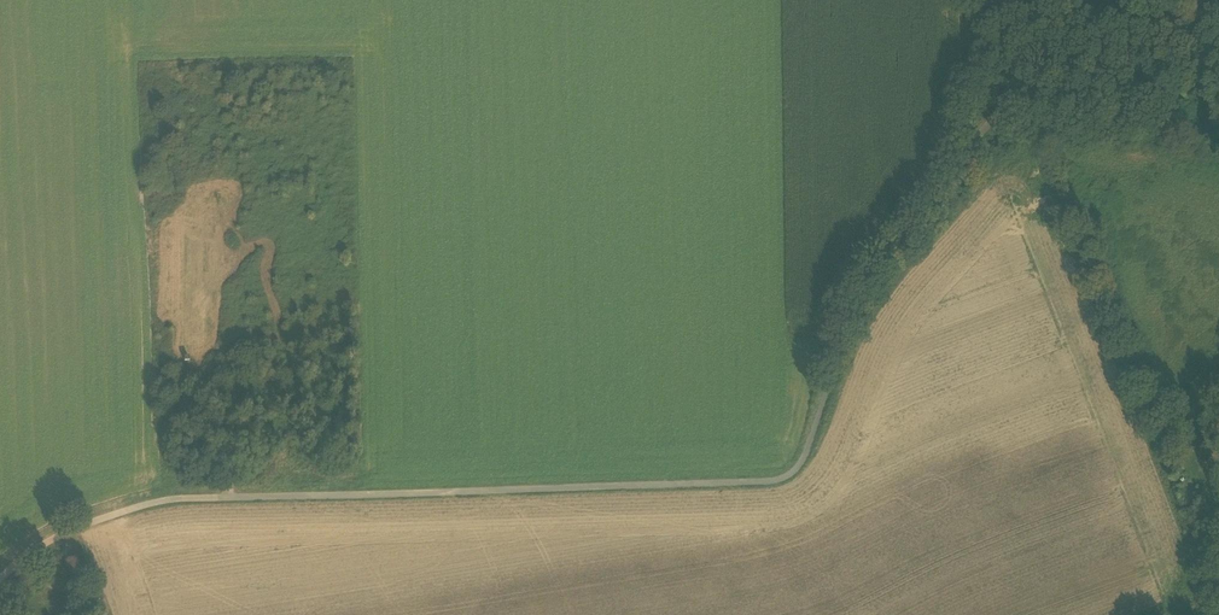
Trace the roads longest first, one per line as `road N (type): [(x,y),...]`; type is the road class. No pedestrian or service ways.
road 1 (track): [(1218,132),(1026,107),(993,117),(944,206),(865,289),(802,461),(782,479),(180,500),(84,526),(0,583)]

